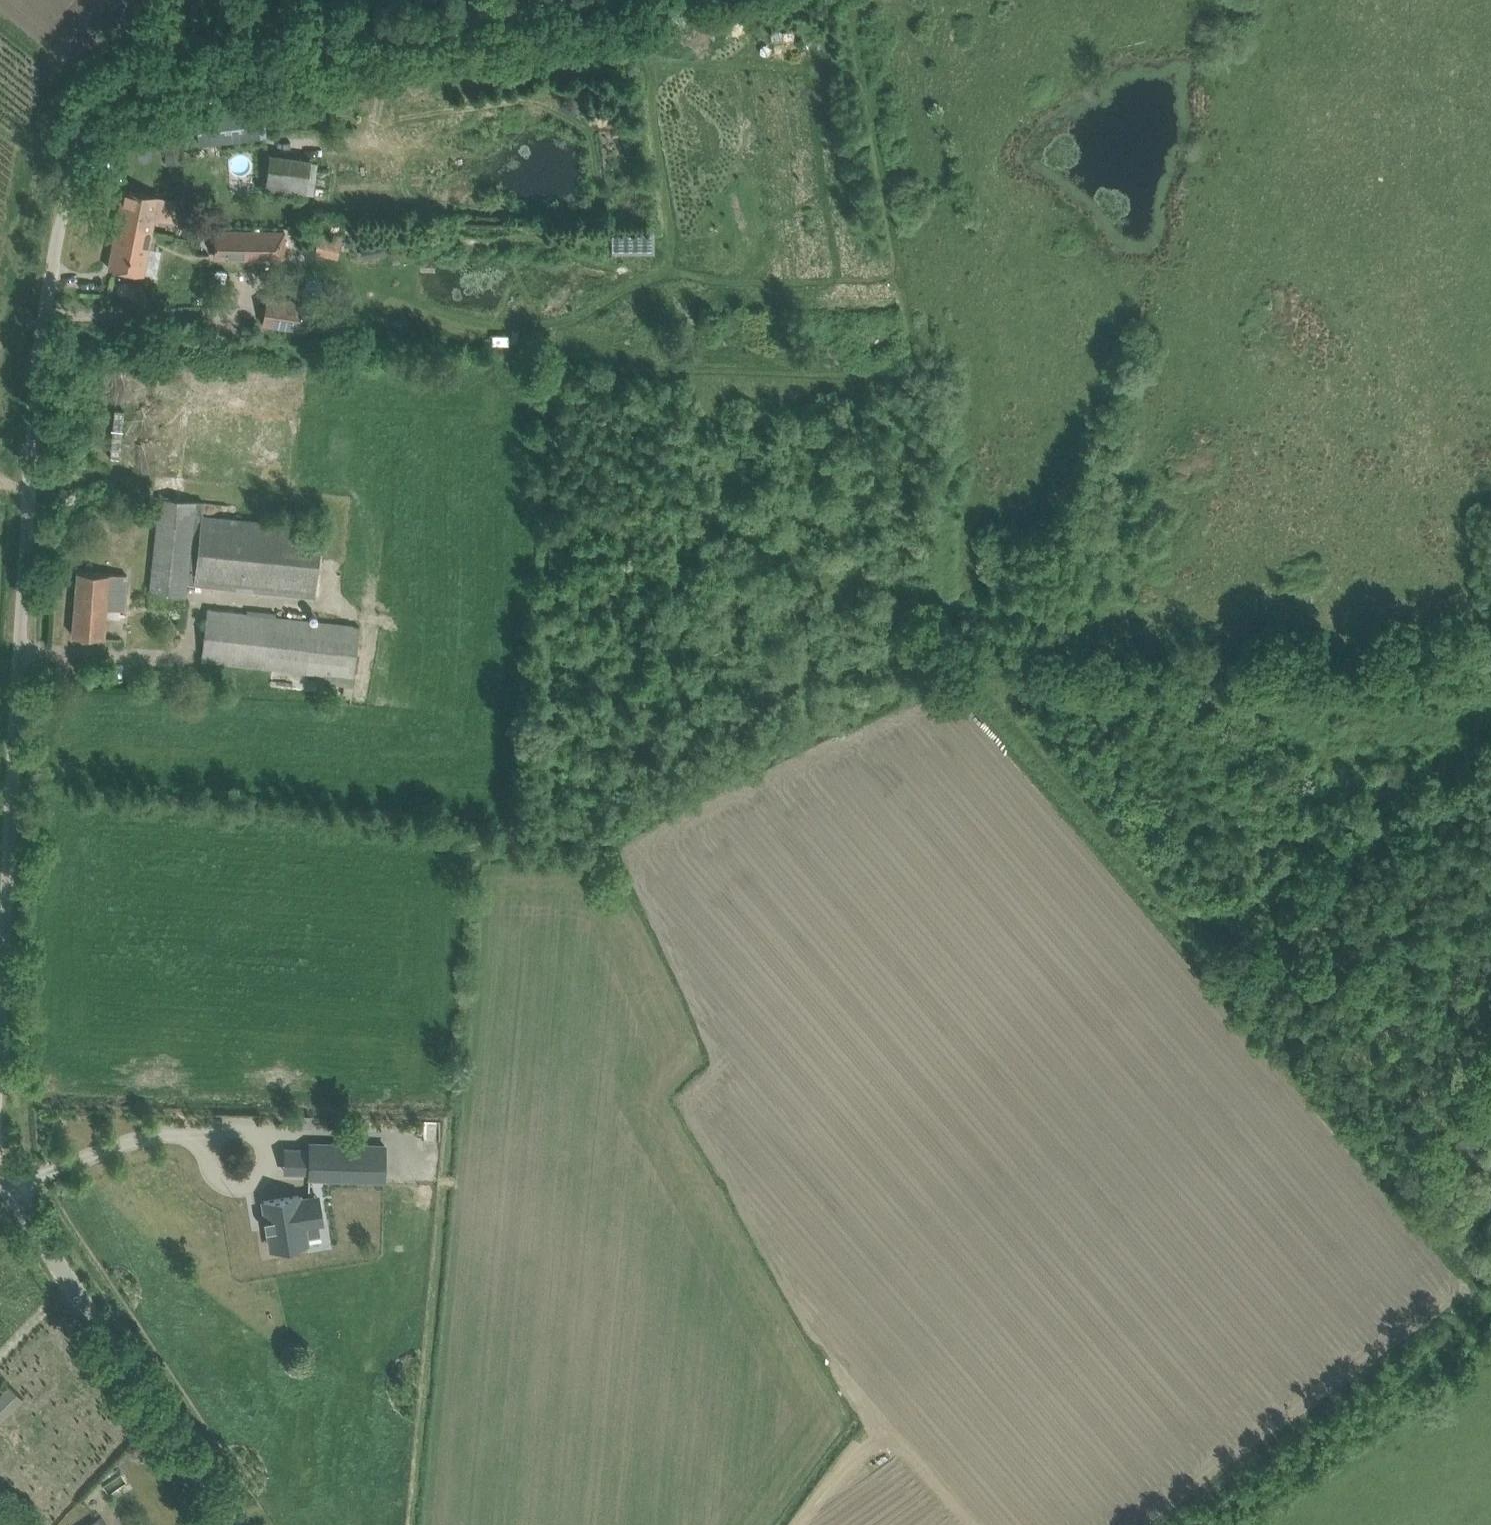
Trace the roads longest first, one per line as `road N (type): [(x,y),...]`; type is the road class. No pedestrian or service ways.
road 1 (unclassified): [(0,1011),(23,483),(44,256),(66,163),(105,87),(175,0)]
road 2 (track): [(561,0),(197,67),(122,64)]
road 3 (unclassified): [(231,1524),(0,1172)]

